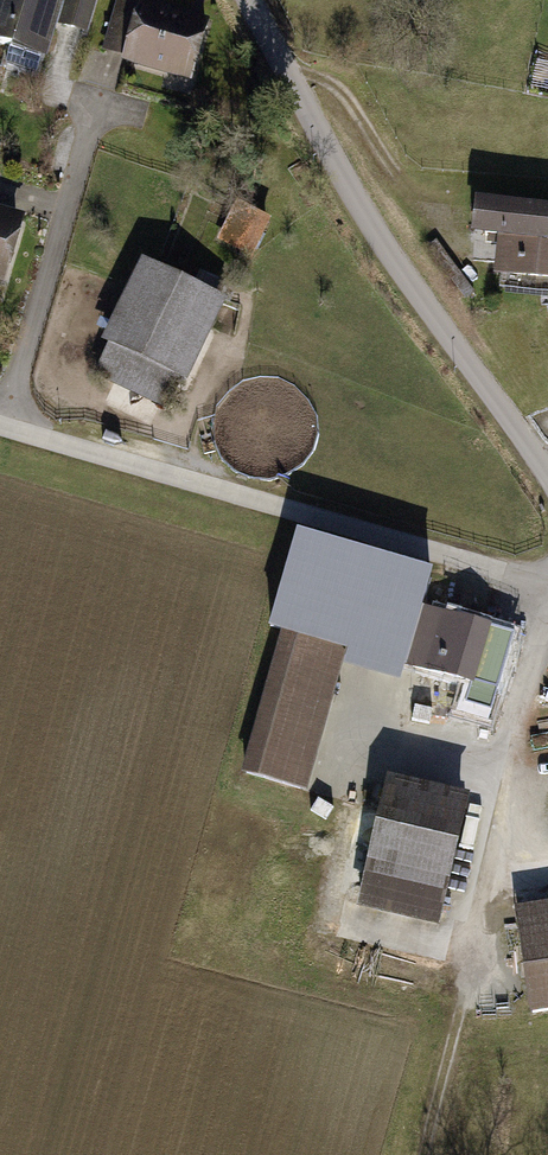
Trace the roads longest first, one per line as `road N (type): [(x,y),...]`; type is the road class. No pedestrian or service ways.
road 1 (residential): [(547,587),(0,421)]
road 2 (residential): [(251,0),(357,197),(547,478)]
road 3 (residential): [(466,994),(547,596)]
road 4 (track): [(466,994),(425,1154)]

